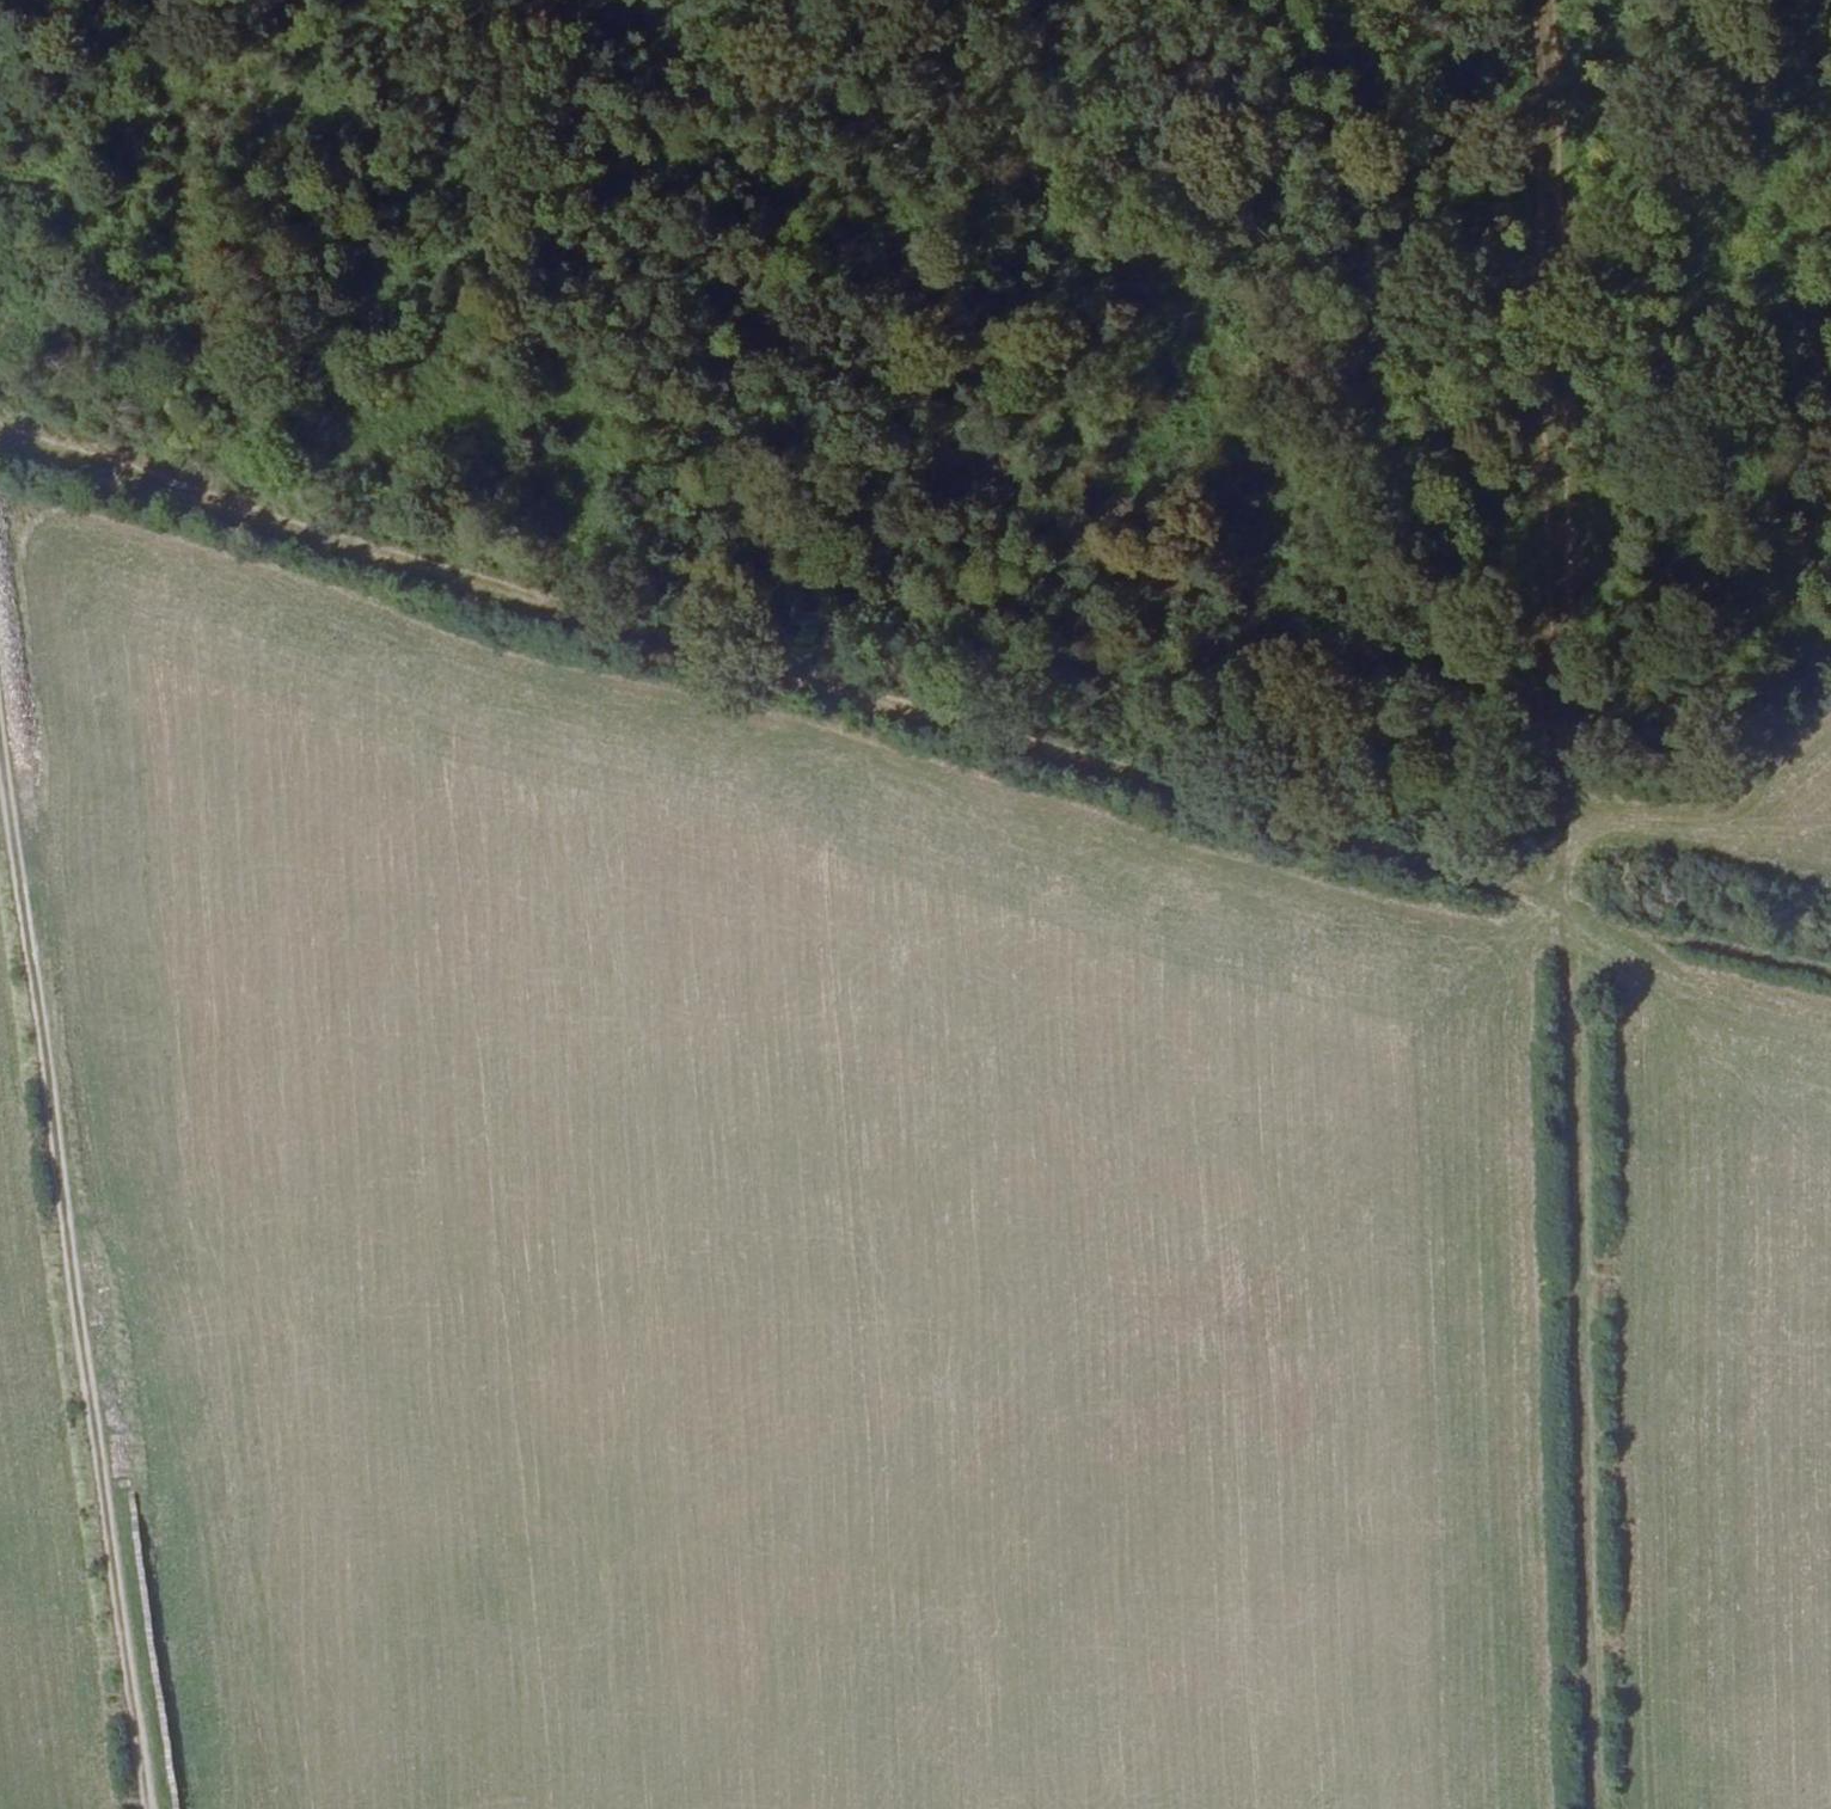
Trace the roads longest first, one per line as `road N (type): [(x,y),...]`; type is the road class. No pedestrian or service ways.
road 1 (track): [(1830,975),(0,454)]
road 2 (track): [(1599,1808),(1576,953),(1561,856),(1582,821),(1687,817),(1764,788)]
road 3 (track): [(0,746),(142,1808)]

